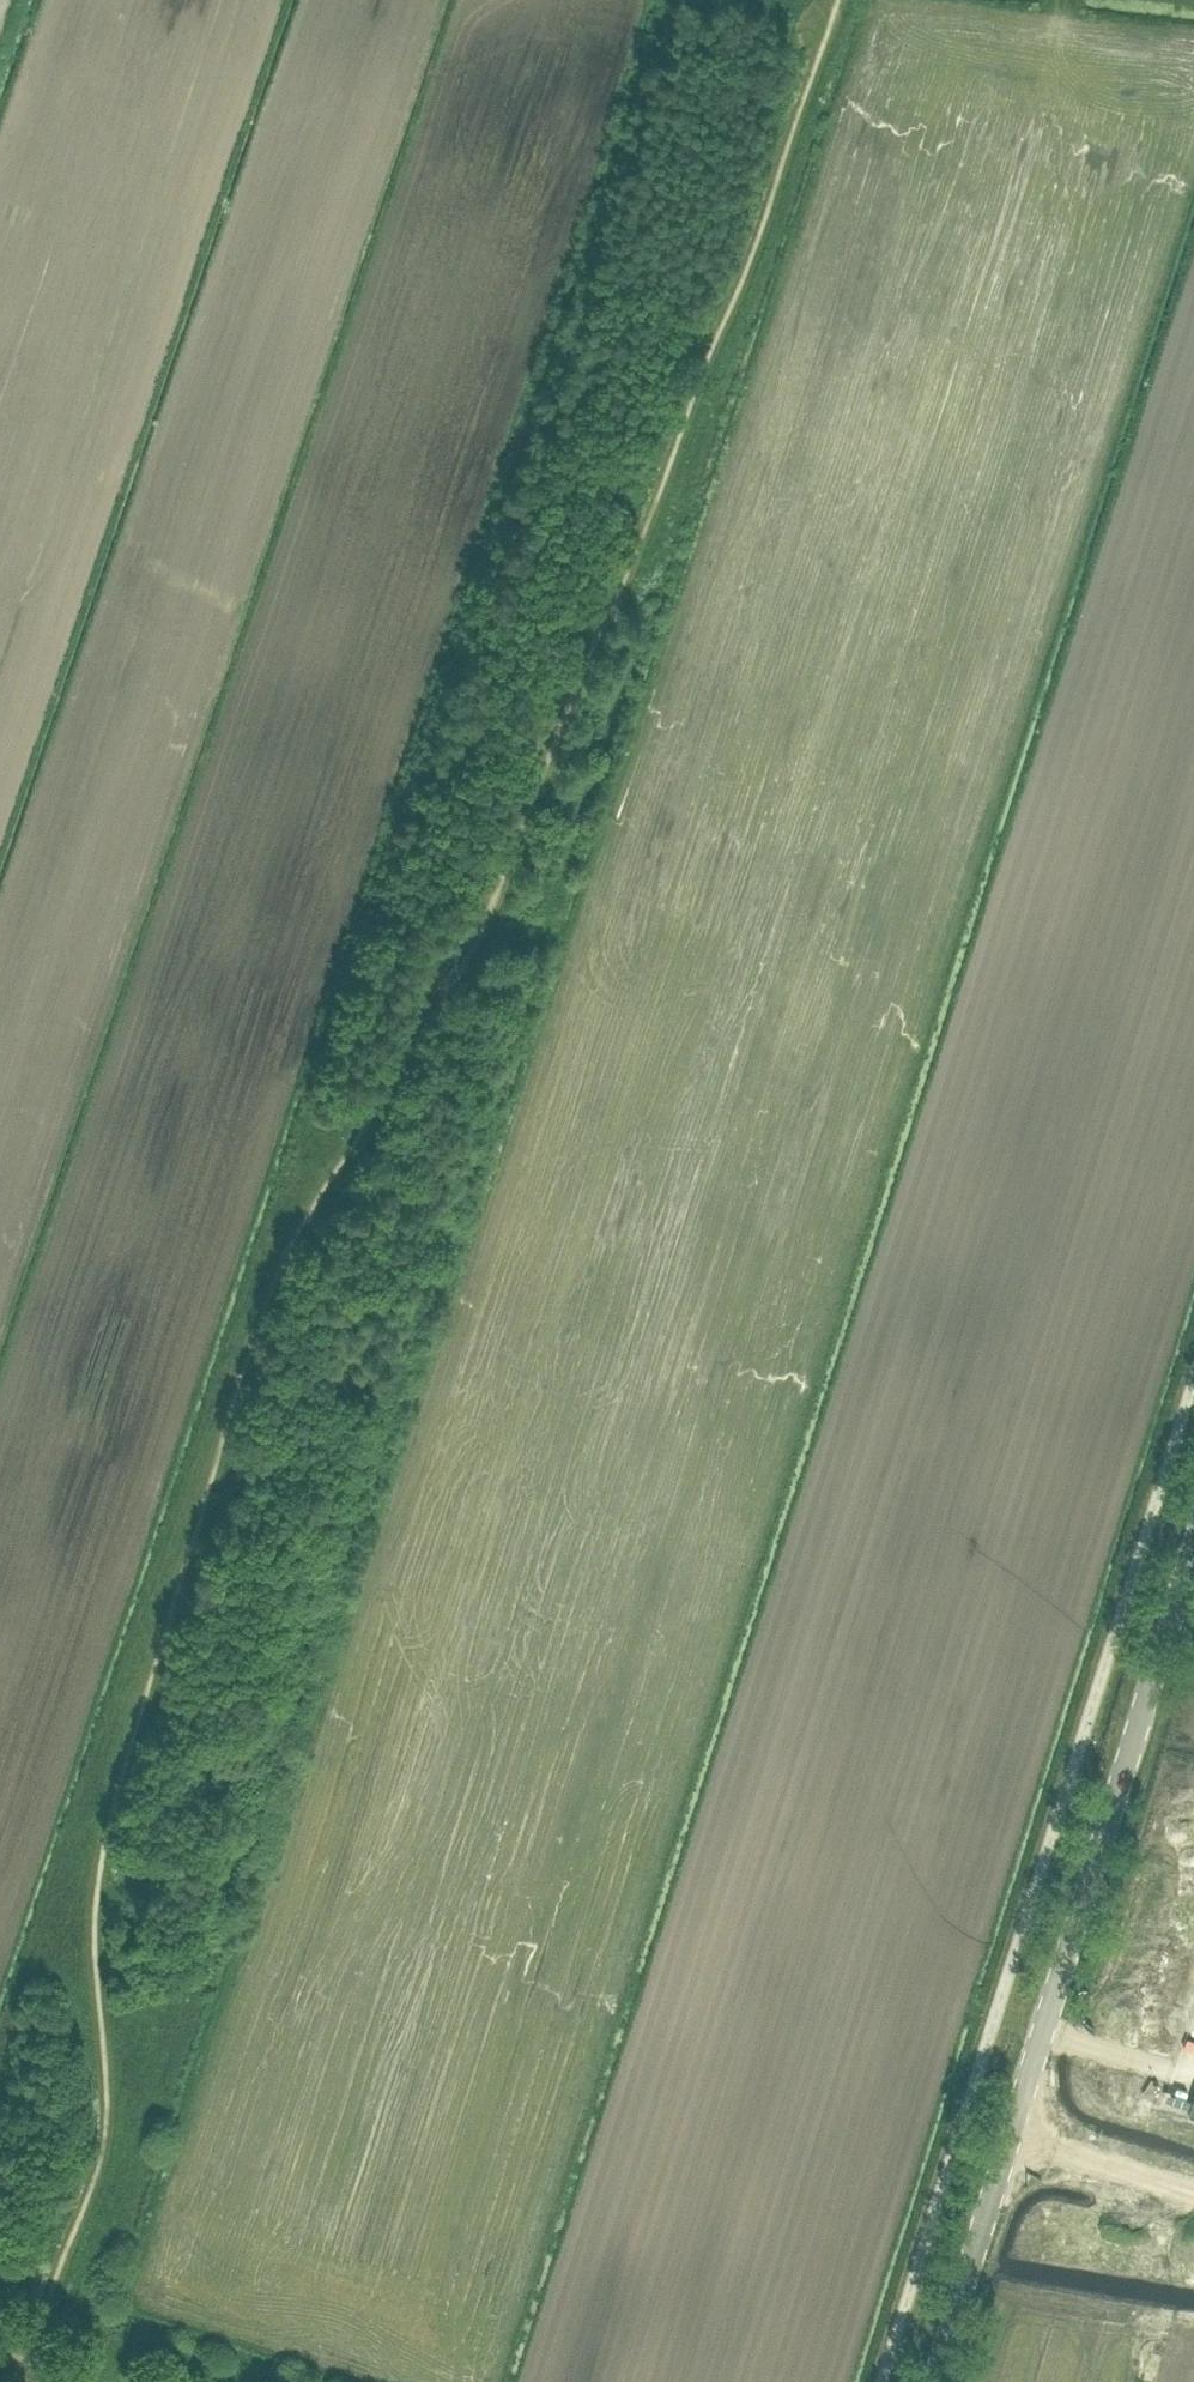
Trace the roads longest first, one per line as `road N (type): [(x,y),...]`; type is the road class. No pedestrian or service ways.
road 1 (tertiary): [(1007,2142),(1193,1538)]
road 2 (tertiary): [(932,2381),(1007,2142)]
road 3 (unclassified): [(1007,2142),(1193,2192)]

